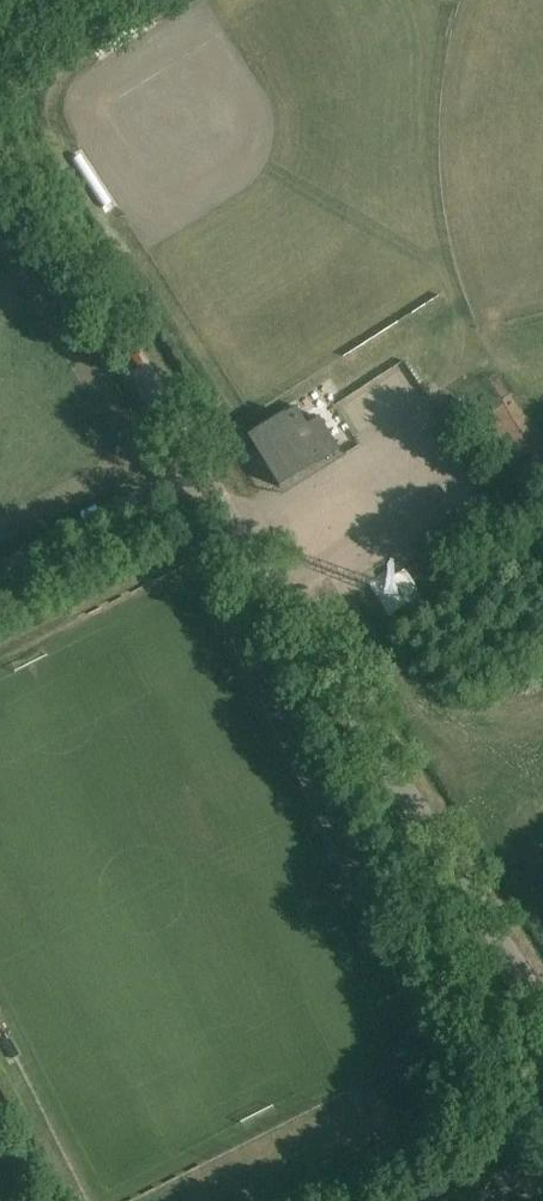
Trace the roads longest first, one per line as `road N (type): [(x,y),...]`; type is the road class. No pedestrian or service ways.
road 1 (unclassified): [(542,1015),(200,468)]
road 2 (unclassified): [(200,468),(0,144)]
road 3 (unclassified): [(0,569),(200,468)]
road 4 (track): [(421,1200),(542,1125)]

